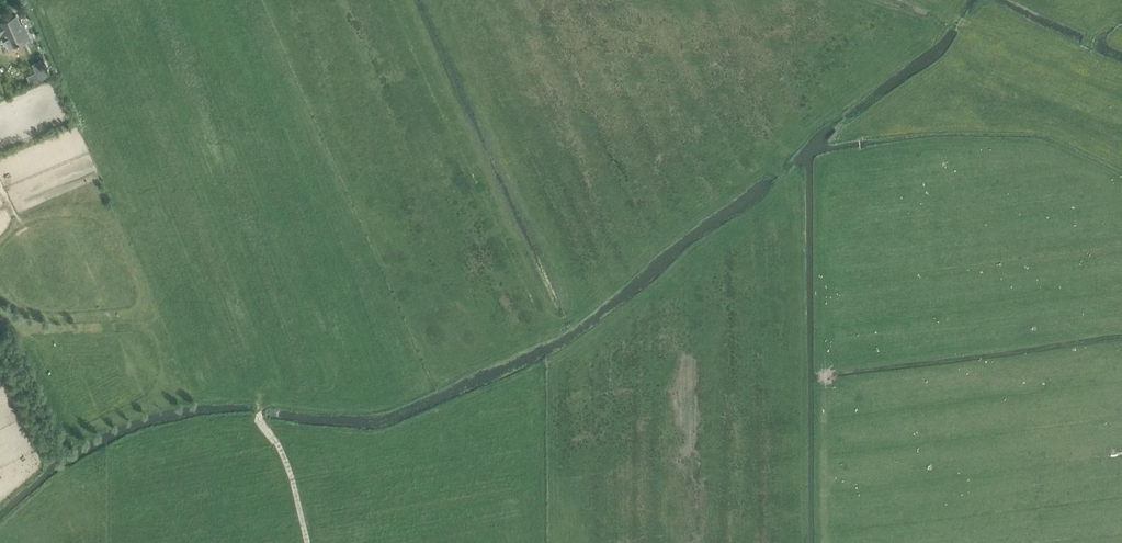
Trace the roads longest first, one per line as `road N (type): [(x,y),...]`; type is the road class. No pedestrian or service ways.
road 1 (track): [(825,364),(825,542)]
road 2 (track): [(262,406),(261,422),(289,472),(306,542)]

